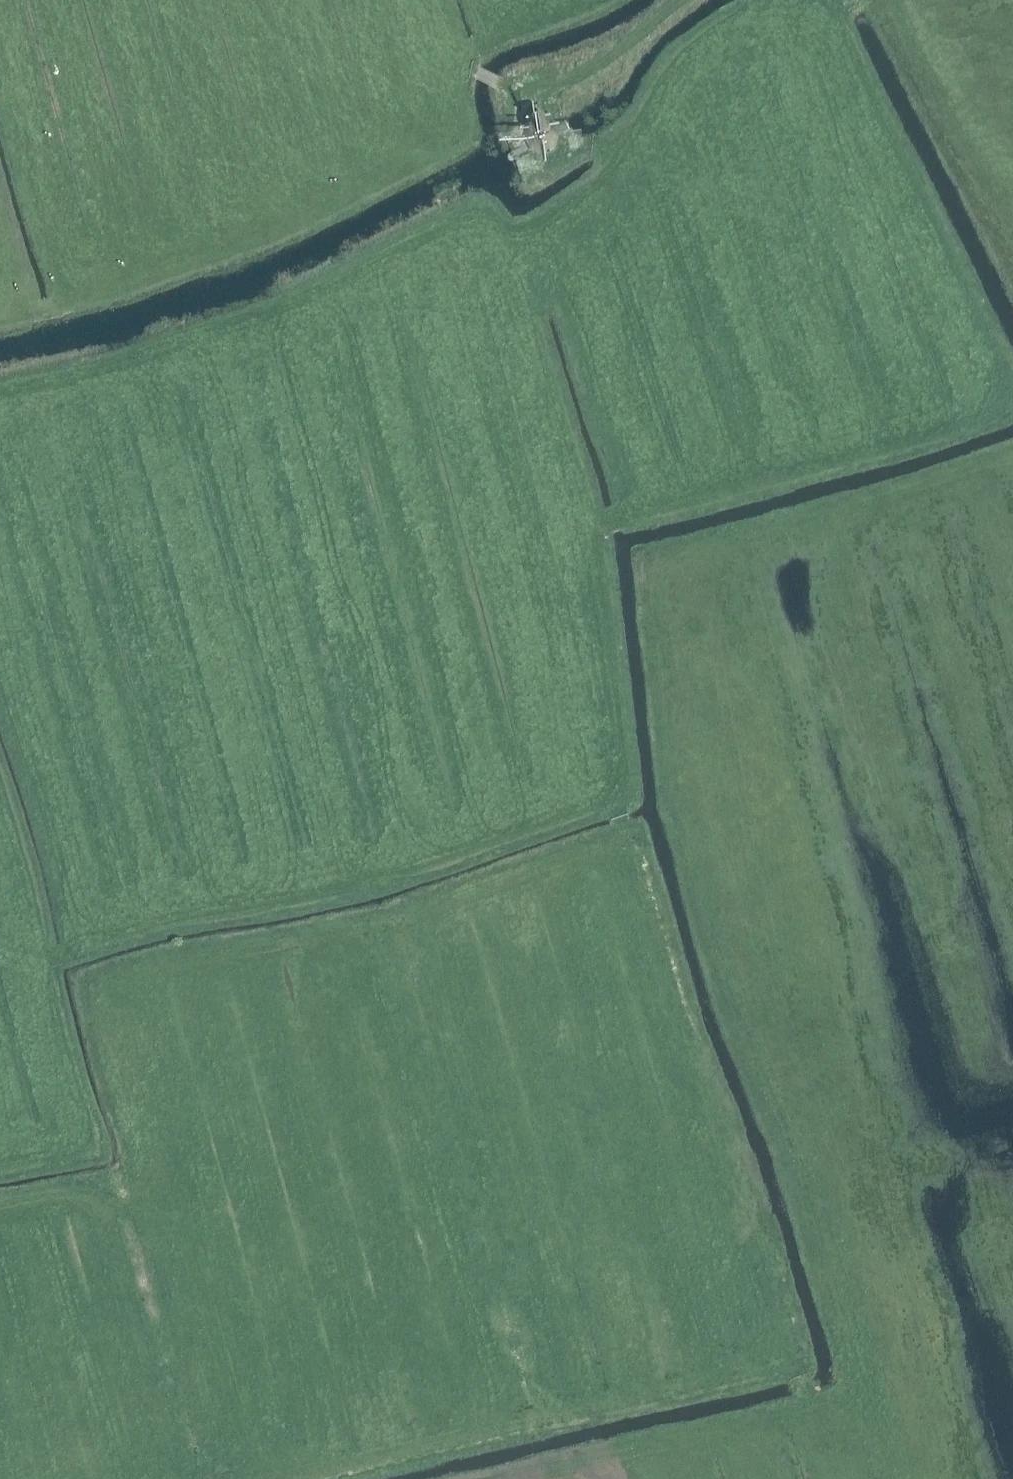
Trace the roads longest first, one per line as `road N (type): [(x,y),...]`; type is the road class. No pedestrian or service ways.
road 1 (track): [(681,0),(560,83),(506,86),(467,67)]

